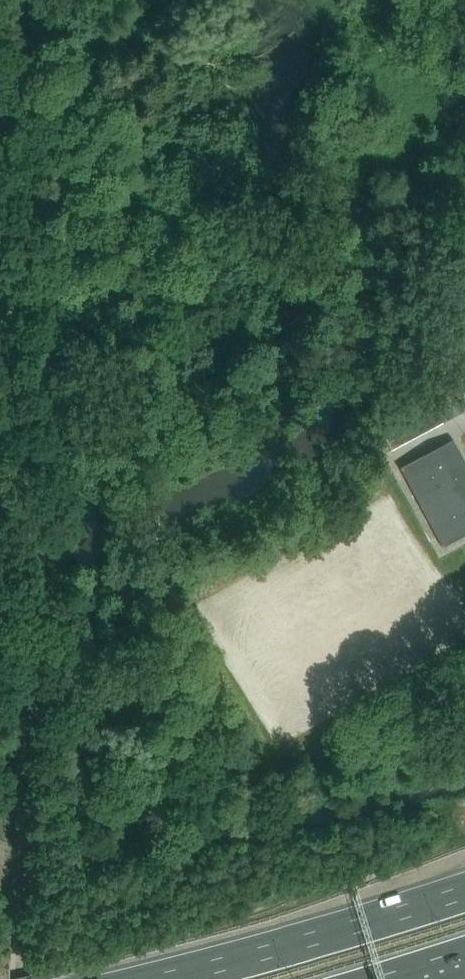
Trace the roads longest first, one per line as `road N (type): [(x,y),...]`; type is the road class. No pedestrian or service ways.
road 1 (trunk): [(464,893),(164,978)]
road 2 (unclassified): [(35,531),(0,234)]

